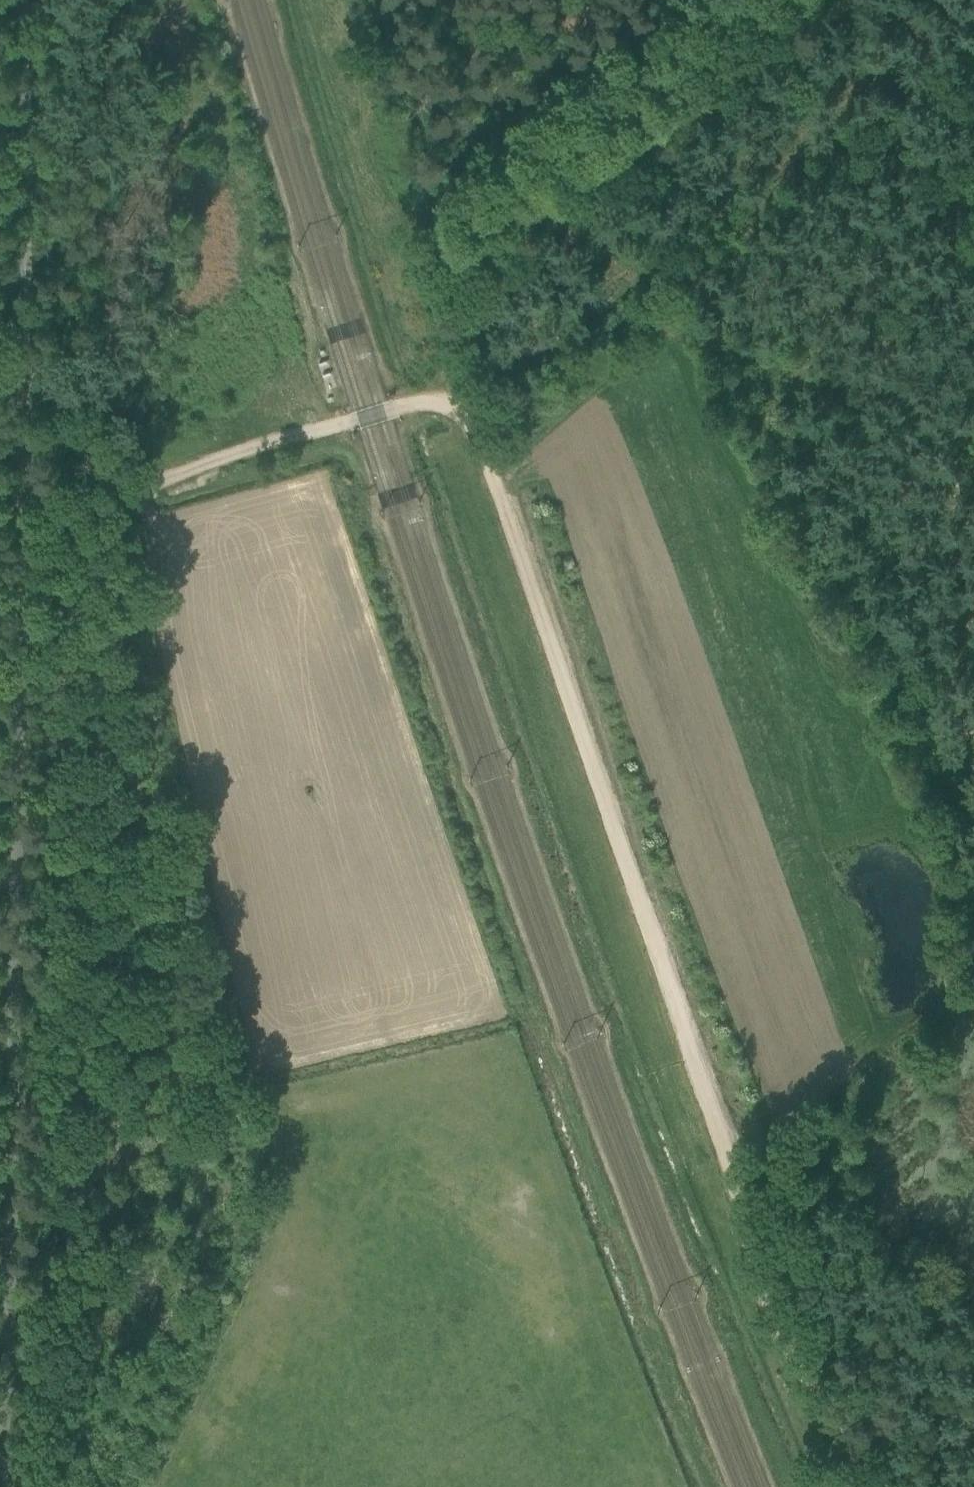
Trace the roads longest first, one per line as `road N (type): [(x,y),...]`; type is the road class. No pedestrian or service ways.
road 1 (track): [(888,1486),(794,1371),(759,1303),(641,891),(493,454),(443,402),(145,486),(123,478),(0,332)]

